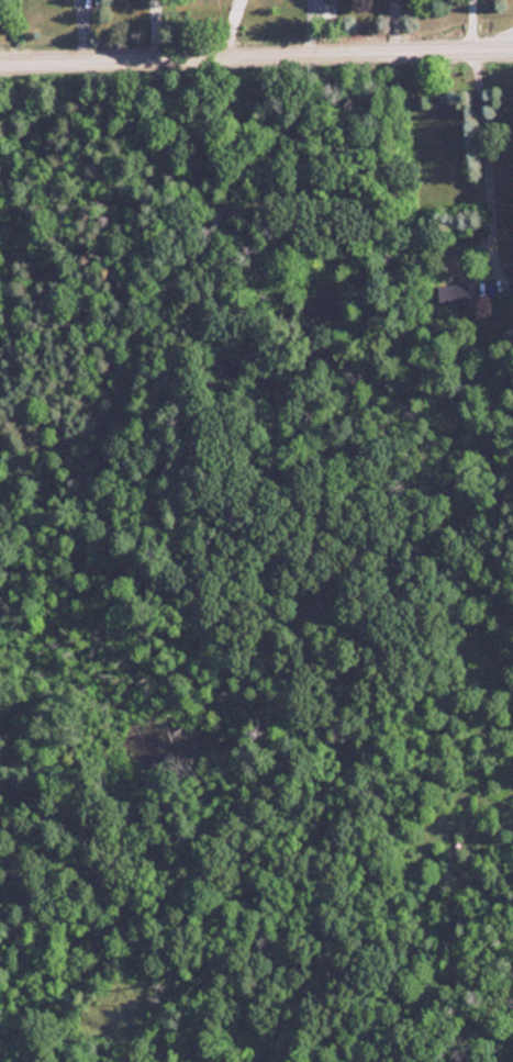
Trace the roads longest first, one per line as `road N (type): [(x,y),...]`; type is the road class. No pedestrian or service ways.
road 1 (residential): [(0,57),(512,45)]

